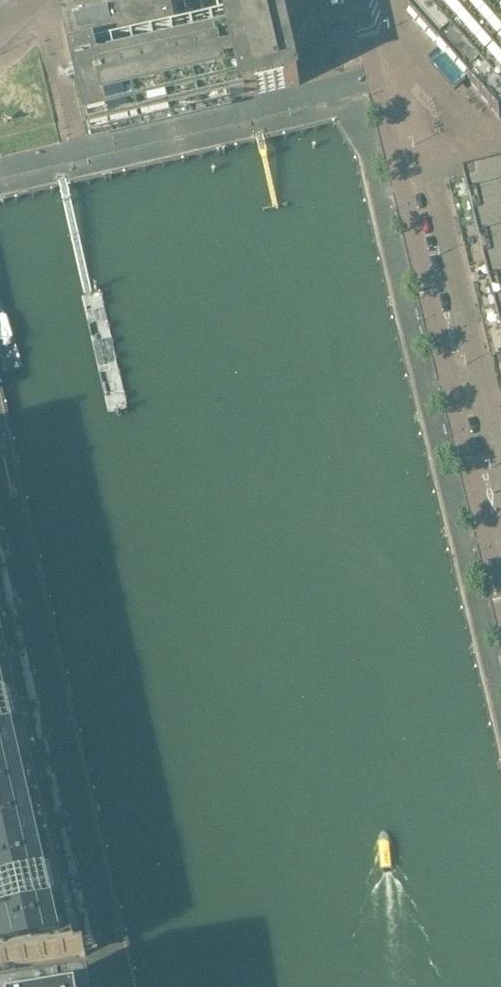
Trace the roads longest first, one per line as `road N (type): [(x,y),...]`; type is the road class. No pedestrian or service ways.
road 1 (residential): [(500,604),(358,0)]

